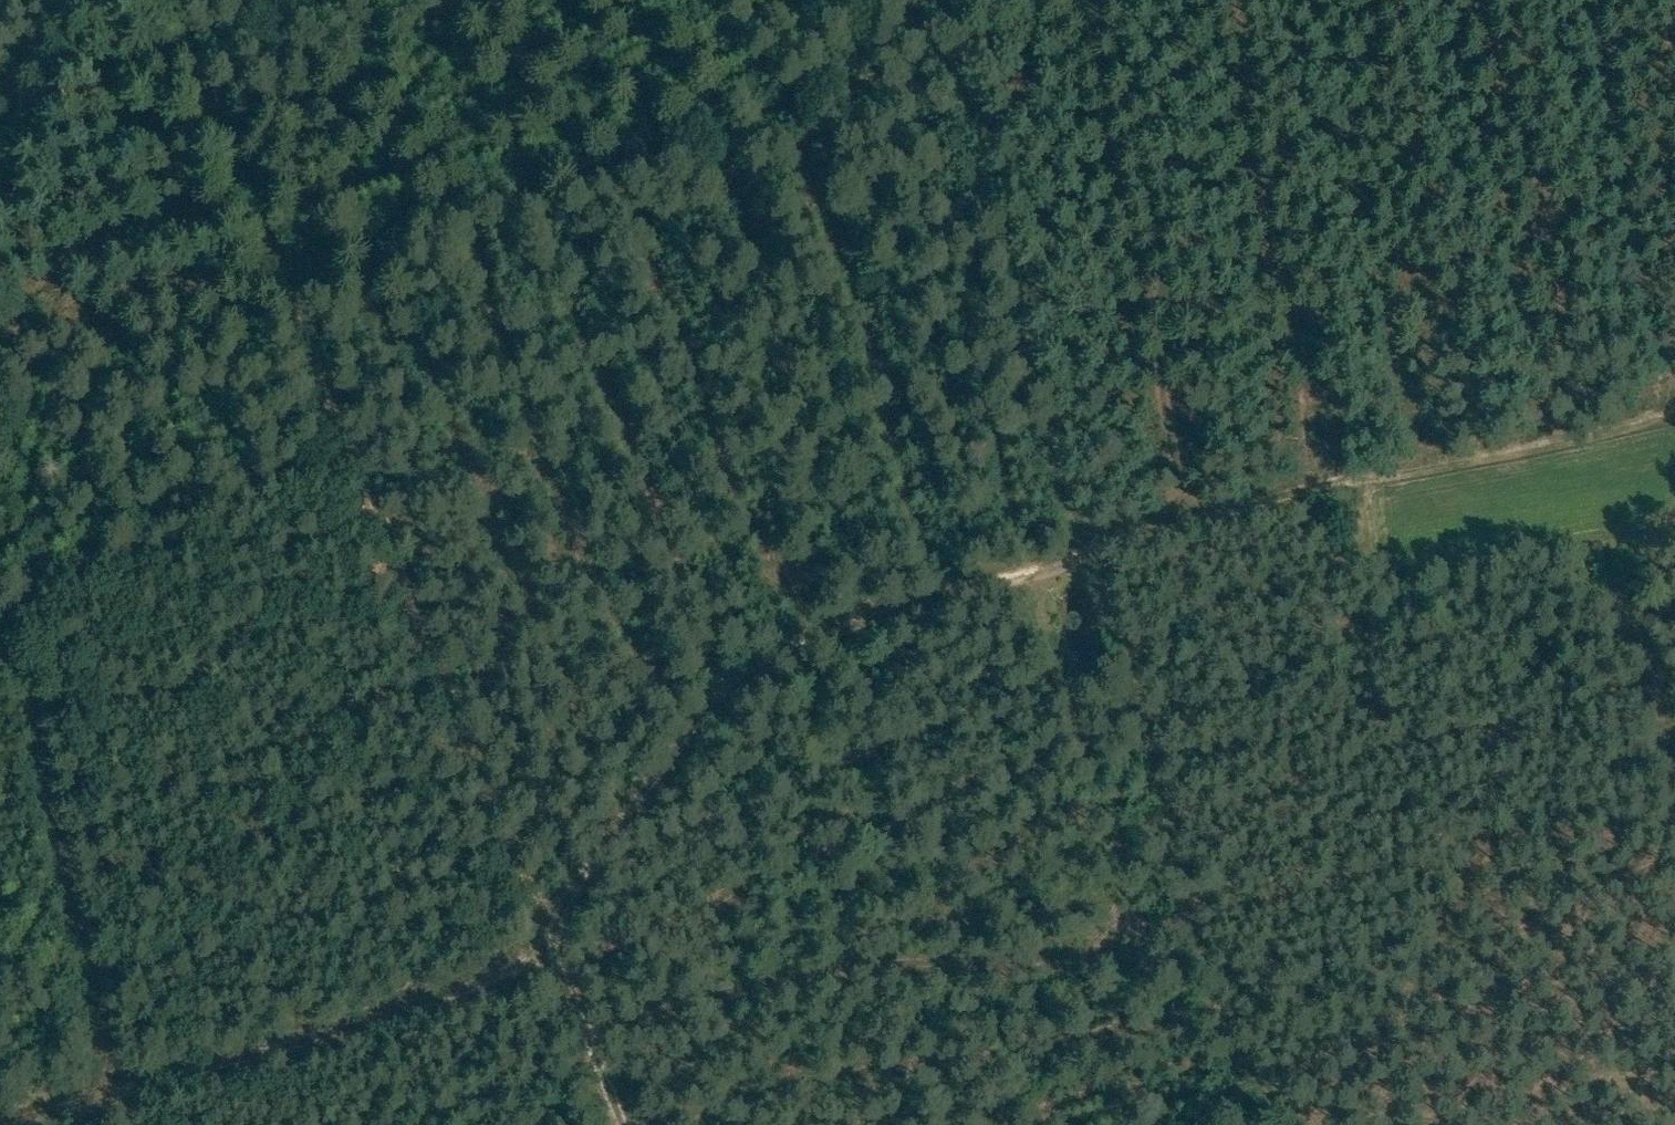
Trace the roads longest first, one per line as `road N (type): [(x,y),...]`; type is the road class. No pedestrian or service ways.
road 1 (track): [(604,1124),(555,934),(576,875),(628,795),(789,653),(837,621),(1674,406)]
road 2 (track): [(558,951),(0,1119)]

